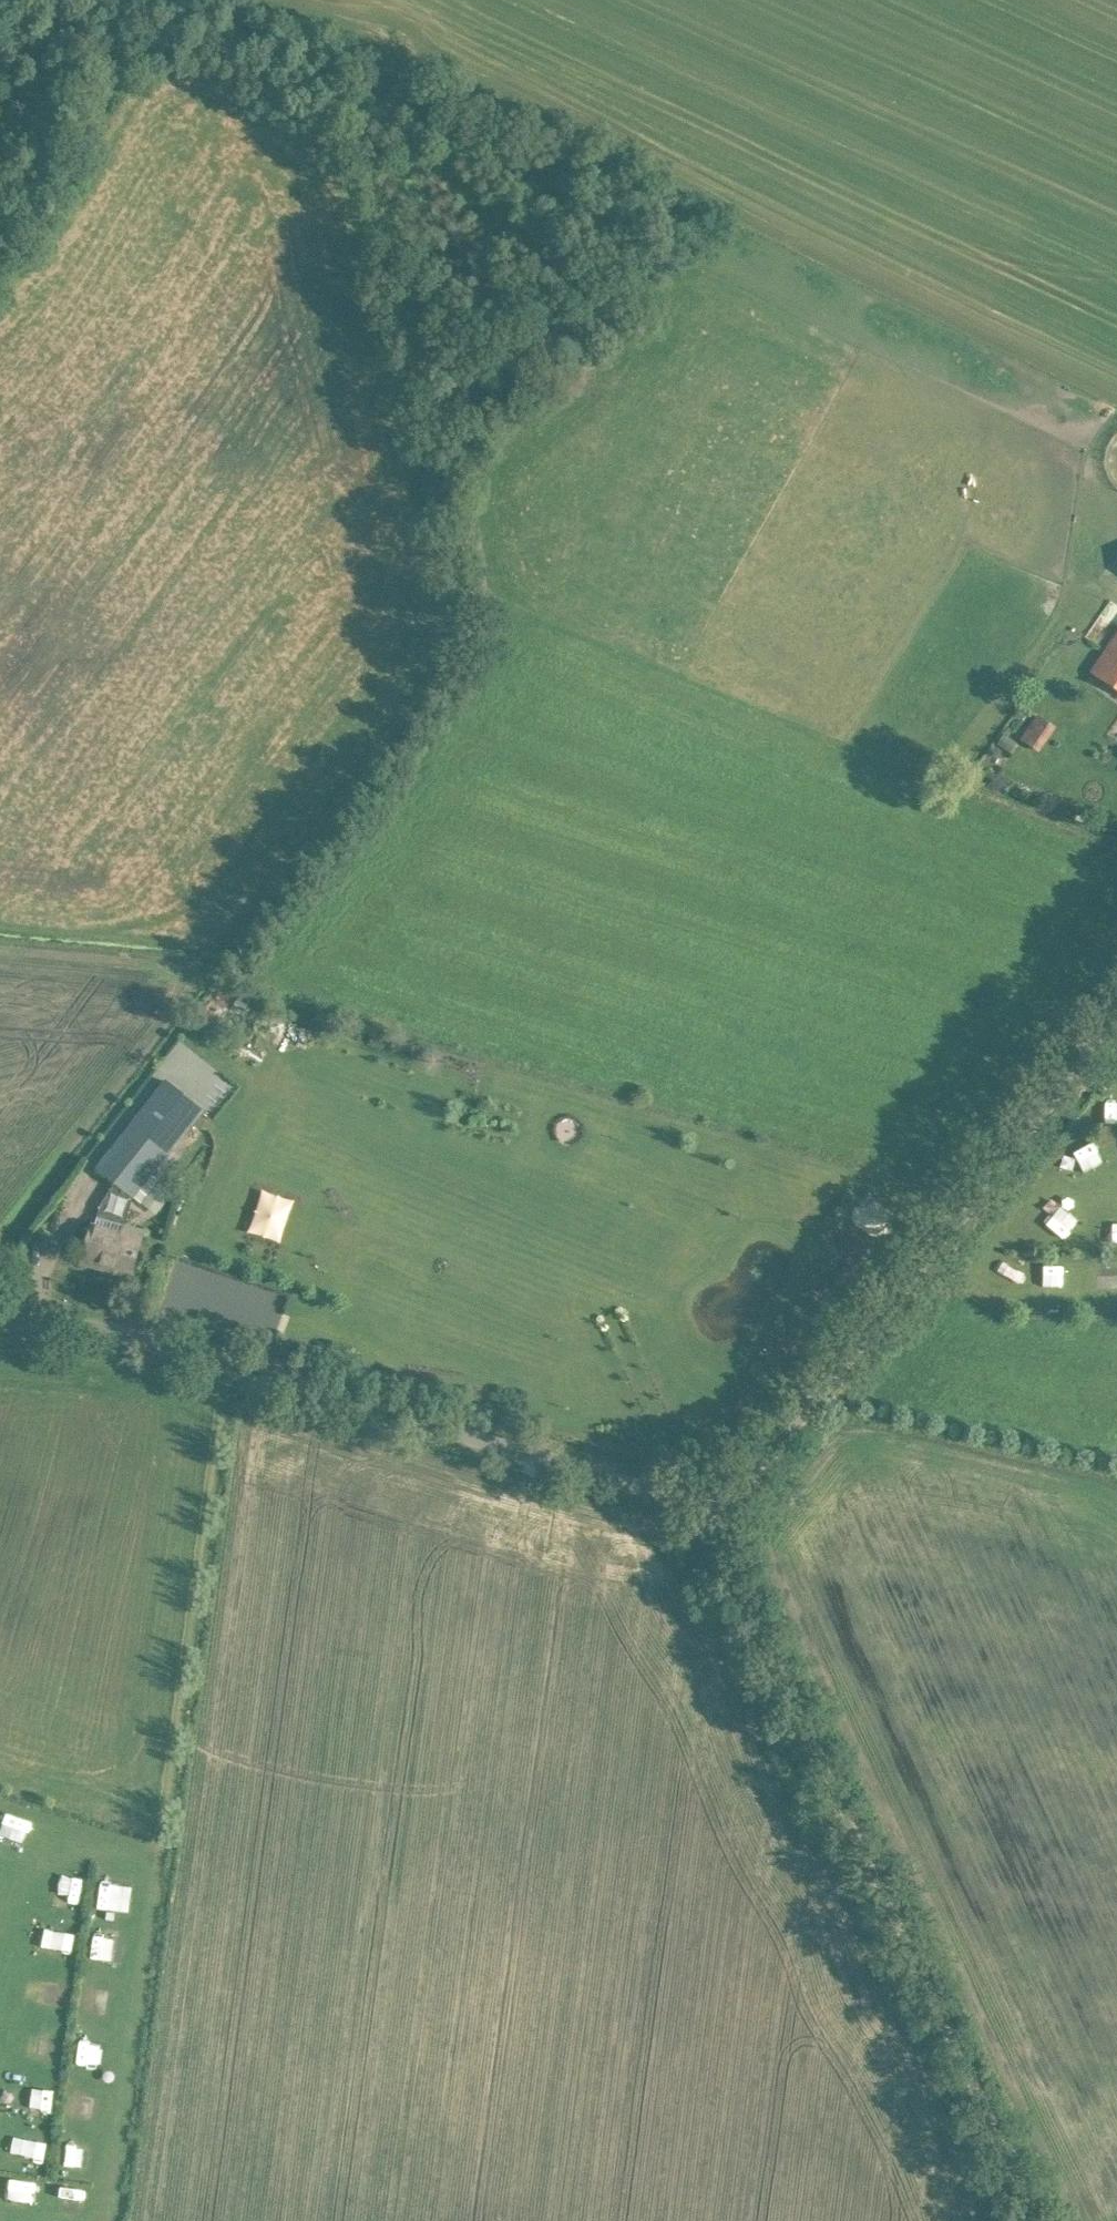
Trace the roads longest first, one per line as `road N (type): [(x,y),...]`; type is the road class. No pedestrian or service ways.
road 1 (unclassified): [(0,1324),(64,1323),(145,1339),(707,1509),(735,1494),(1116,1012)]

